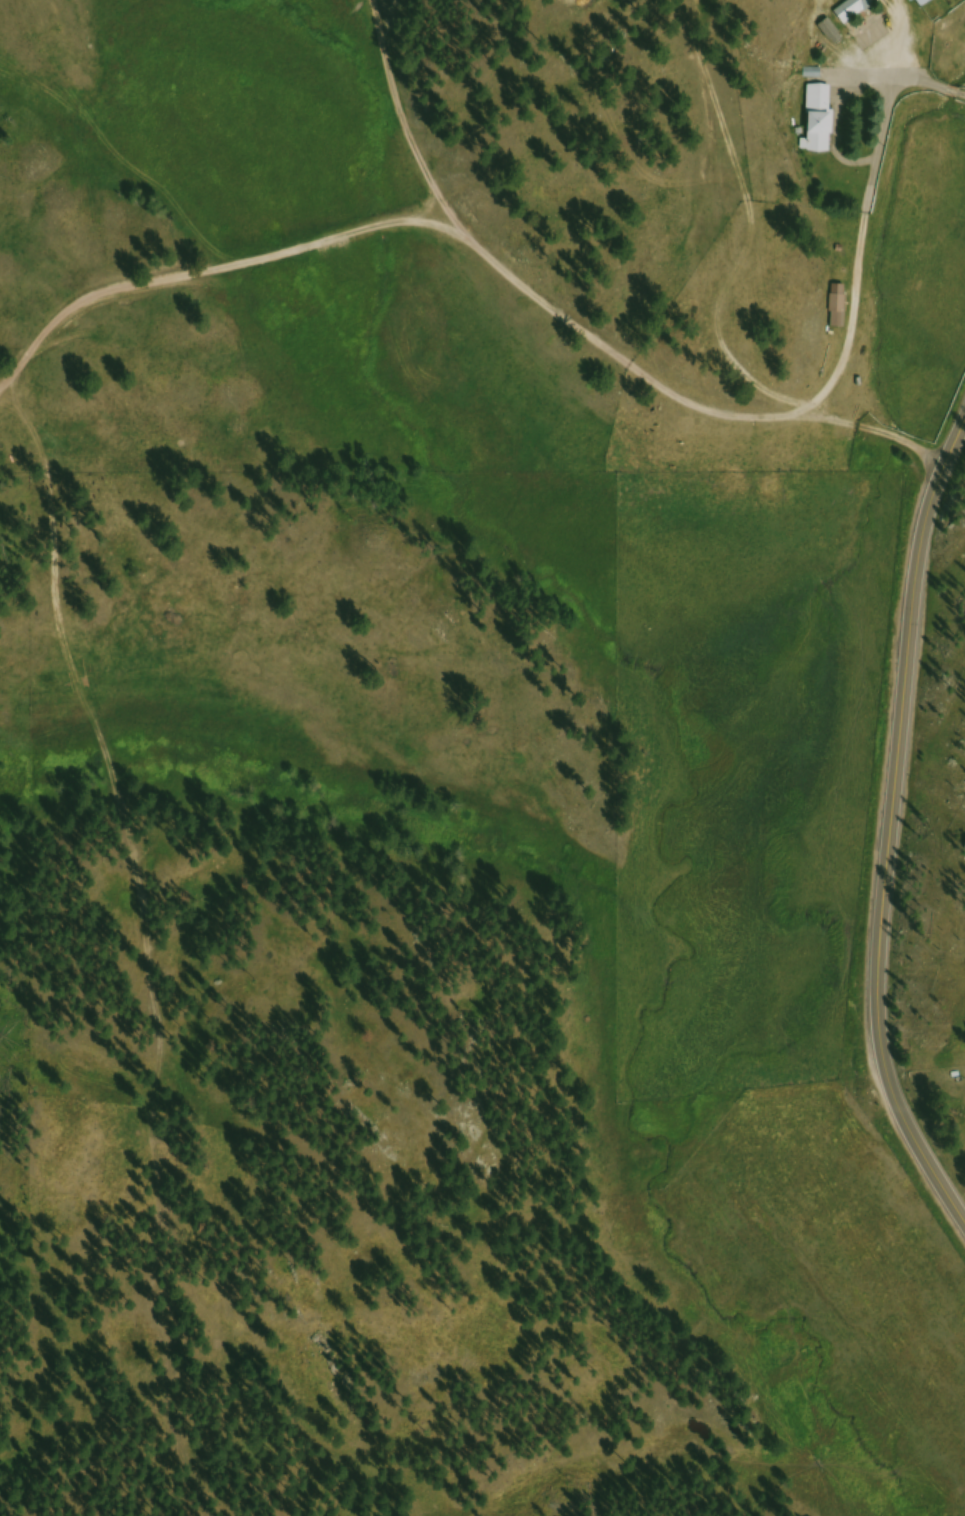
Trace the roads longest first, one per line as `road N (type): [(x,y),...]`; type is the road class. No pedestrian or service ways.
road 1 (secondary): [(964,1221),(901,1104),(882,1059),(878,1019),(923,550),(964,427)]
road 2 (residential): [(949,471),(816,424),(671,405),(456,216),(362,0)]
road 3 (residential): [(816,424),(851,339),(864,221),(887,141),(920,96),(964,103)]

